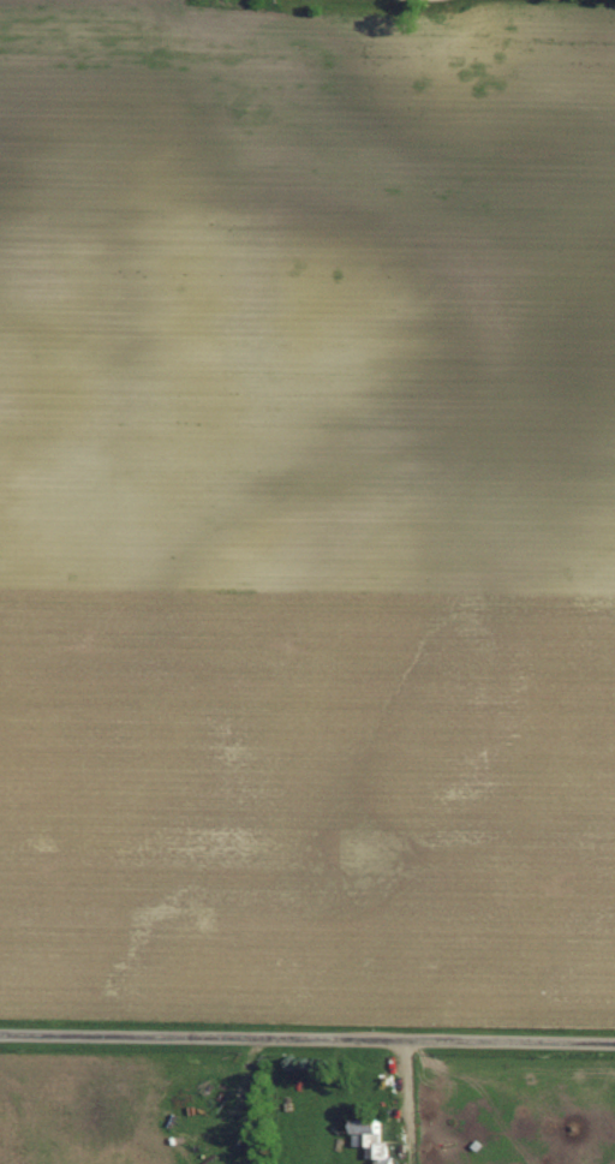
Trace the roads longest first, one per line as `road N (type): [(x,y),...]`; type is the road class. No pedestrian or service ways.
road 1 (residential): [(614,1042),(0,1037)]
road 2 (residential): [(407,1038),(408,1163)]

